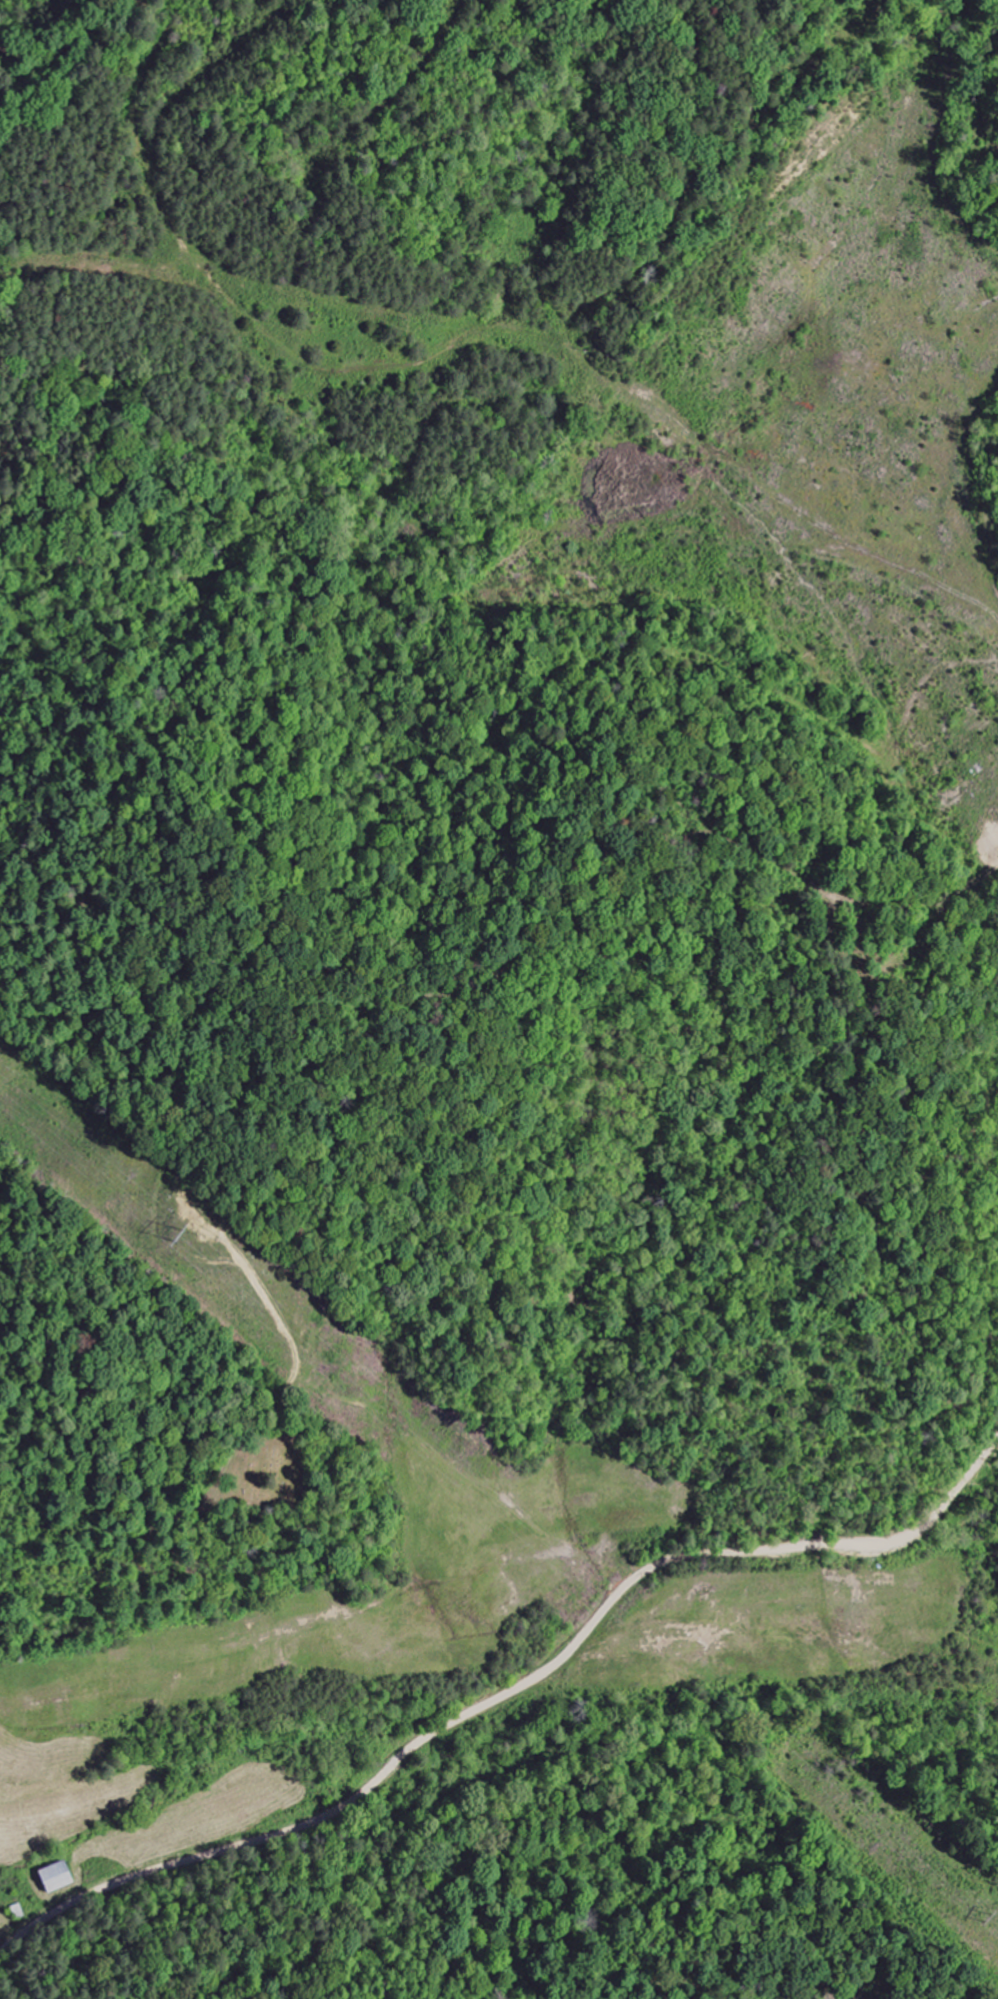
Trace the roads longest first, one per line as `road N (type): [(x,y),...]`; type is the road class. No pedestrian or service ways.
road 1 (residential): [(0,1951),(107,1888),(310,1825),(353,1803),(429,1737),(540,1675),(655,1566),(696,1554),(897,1541),(937,1516),(968,1478)]

